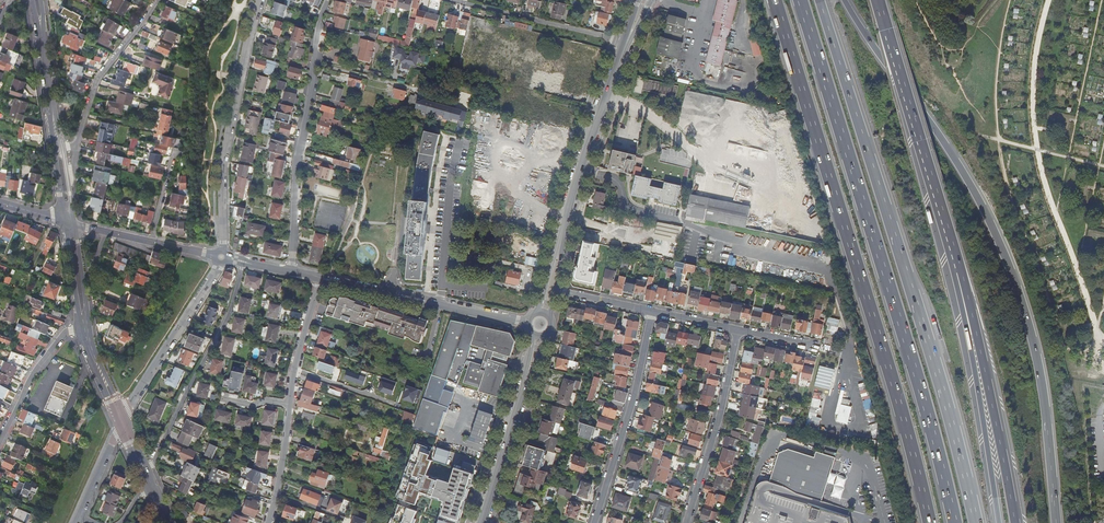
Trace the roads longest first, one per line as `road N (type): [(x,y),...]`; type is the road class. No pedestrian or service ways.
road 1 (motorway): [(1057,522),(1042,384),(1012,271),(959,165),(844,0)]
road 2 (motorway): [(976,522),(943,391),(821,0)]
road 3 (motorway): [(775,0),(930,522)]
road 4 (motorway): [(800,0),(955,522)]
road 5 (motorway): [(959,271),(878,0)]
road 6 (residential): [(291,271),(297,159),(329,0)]
road 7 (residential): [(221,257),(222,164),(261,0)]
road 8 (motorway): [(1015,522),(959,271)]
road 9 (motorway): [(999,522),(959,271)]
road 10 (residential): [(244,261),(230,312),(145,471)]
road 11 (residential): [(595,522),(652,311)]
road 12 (tertiary): [(321,278),(528,323)]
road 13 (residential): [(738,330),(687,522)]
road 14 (residential): [(123,421),(221,257)]
road 15 (residential): [(449,0),(623,42)]
road 16 (residential): [(77,146),(98,78),(157,0)]
road 17 (secondary): [(613,82),(562,235)]
road 18 (secondary): [(37,0),(58,148)]
road 19 (residential): [(0,441),(38,366),(64,333),(86,326)]
road 20 (secondary): [(526,382),(483,521)]
road 21 (residential): [(290,404),(321,278)]
road 22 (residential): [(268,522),(290,404)]

